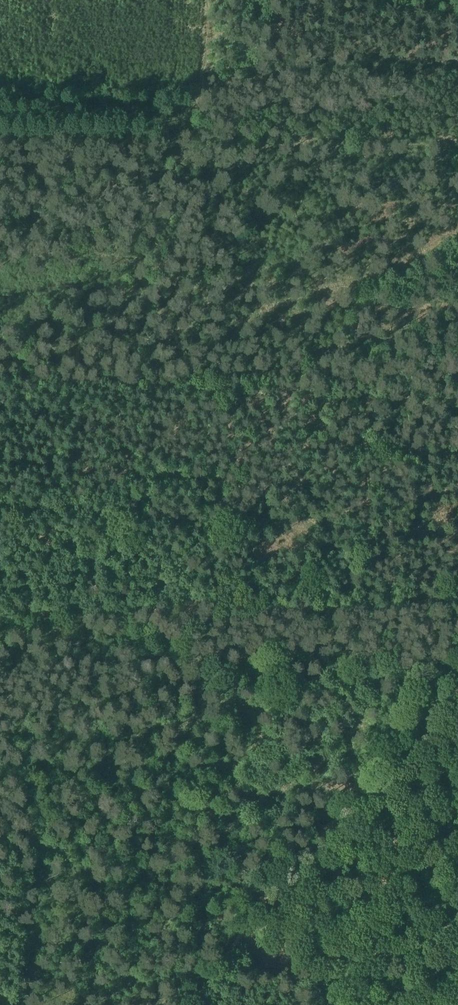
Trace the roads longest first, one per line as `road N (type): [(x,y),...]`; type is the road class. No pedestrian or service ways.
road 1 (track): [(457,693),(312,845),(197,1004)]
road 2 (track): [(457,149),(215,149)]
road 3 (track): [(457,659),(249,651)]

